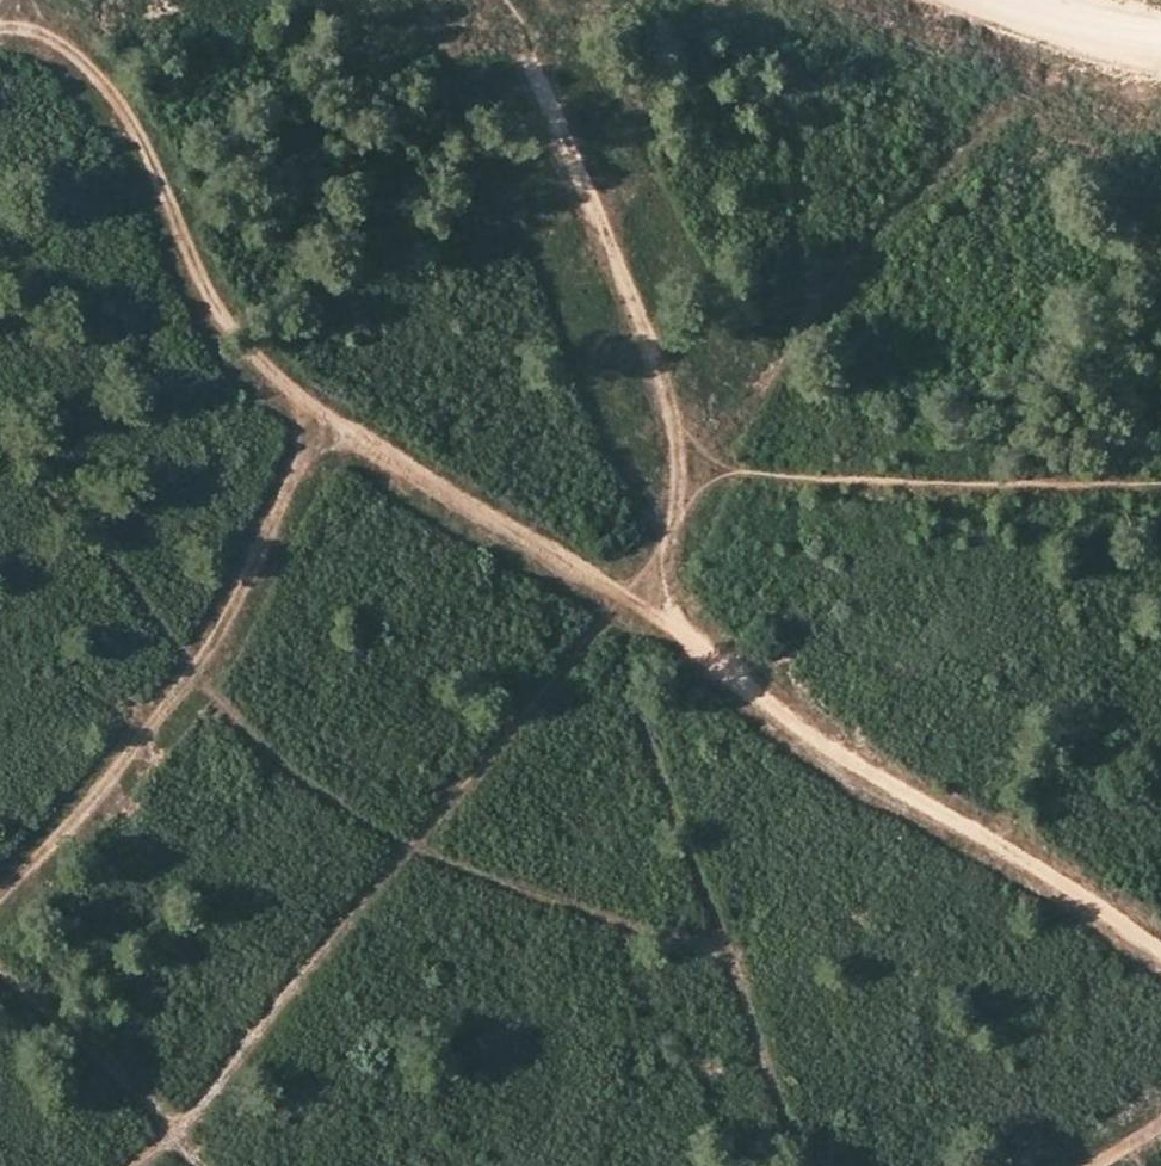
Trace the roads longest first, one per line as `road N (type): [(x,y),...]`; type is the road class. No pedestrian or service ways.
road 1 (track): [(0,35),(43,29),(96,67),(243,364),(626,605),(903,803),(1160,953)]
road 2 (track): [(1160,484),(860,484),(696,459),(649,589),(588,639),(507,739),(410,837),(232,1076),(134,1165)]
road 3 (track): [(0,904),(230,629),(328,418)]
road 4 (track): [(696,459),(521,57)]
road 5 (primary): [(1042,0),(1115,25),(1160,30)]

